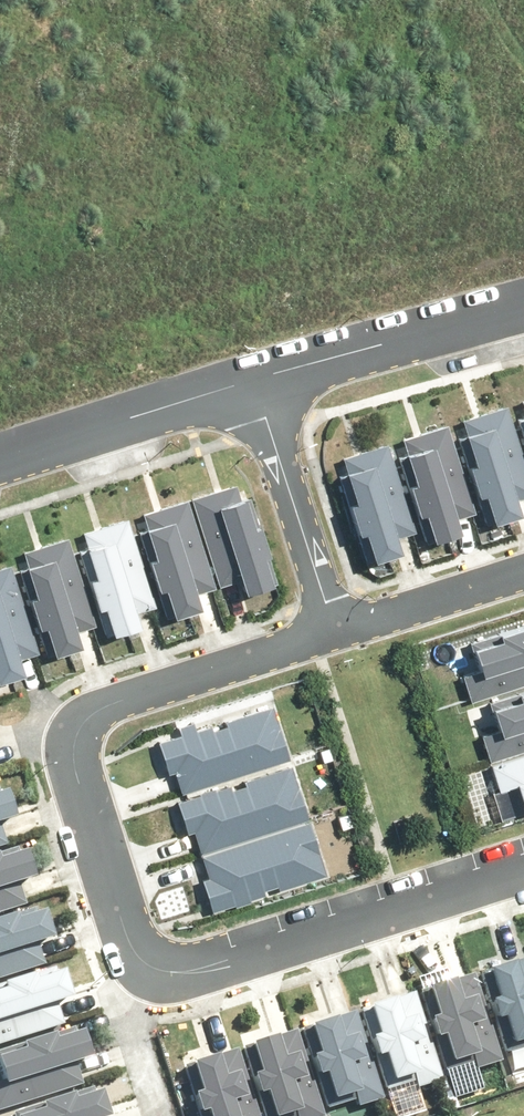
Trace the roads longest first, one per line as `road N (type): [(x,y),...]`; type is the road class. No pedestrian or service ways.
road 1 (residential): [(523,872),(167,976),(132,947),(74,769),(77,743)]
road 2 (residential): [(77,743),(100,709),(340,627)]
road 3 (residential): [(251,380),(523,306)]
road 4 (residential): [(0,459),(251,380)]
road 5 (residential): [(340,627),(251,380)]
road 6 (residential): [(340,627),(523,572)]

